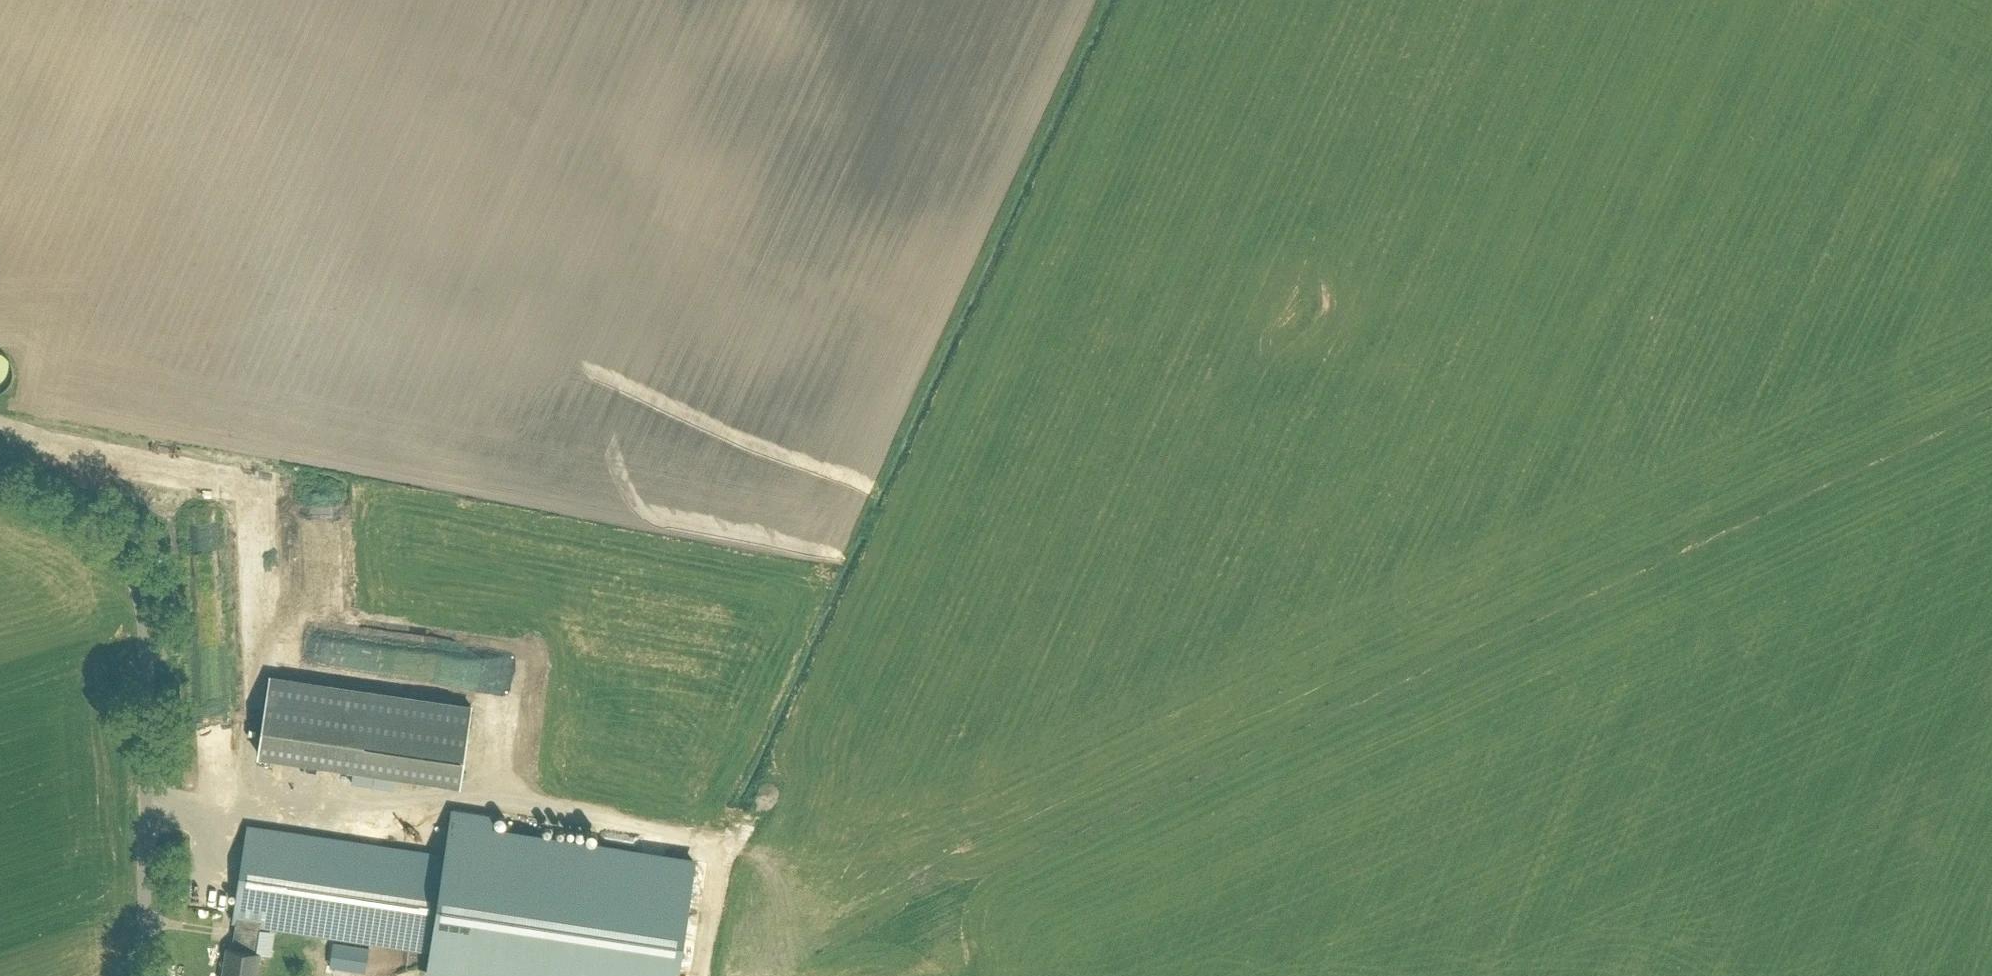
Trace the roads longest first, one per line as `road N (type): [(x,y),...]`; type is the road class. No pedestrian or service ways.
road 1 (unclassified): [(146,975),(147,641),(134,573),(97,533),(0,482)]

